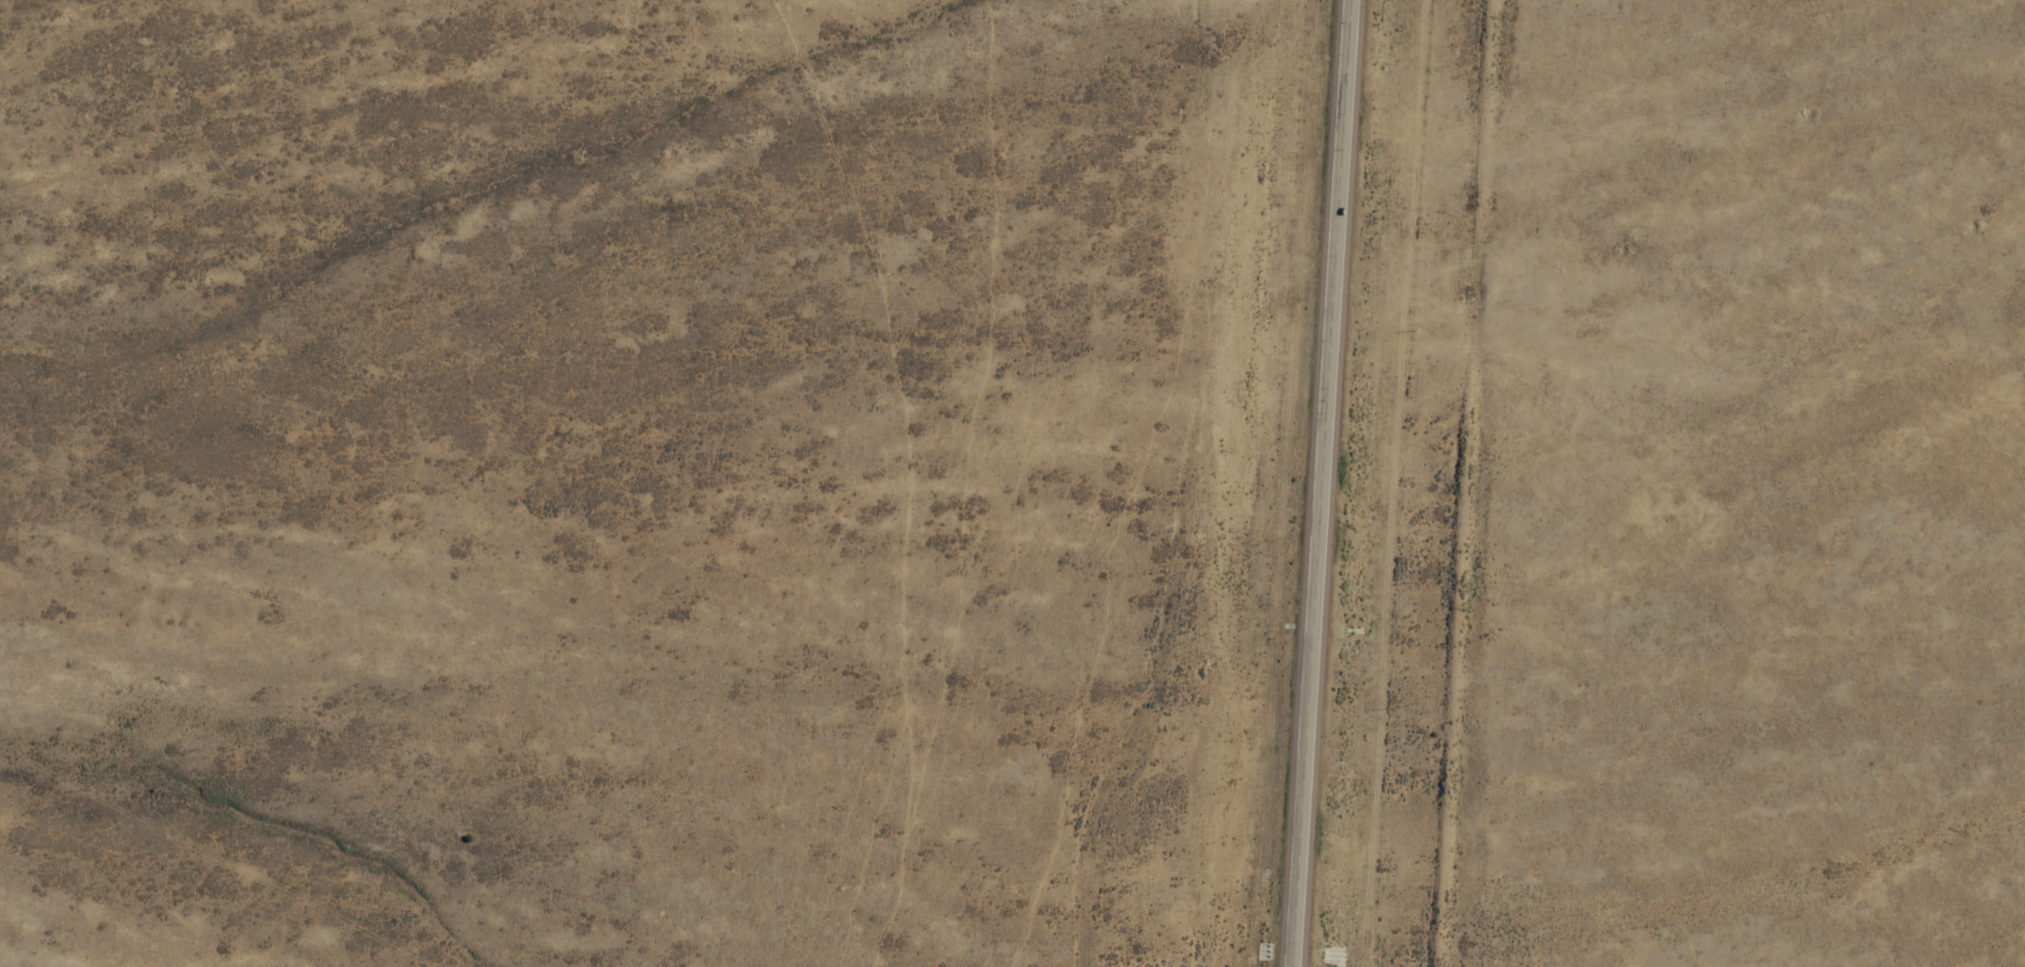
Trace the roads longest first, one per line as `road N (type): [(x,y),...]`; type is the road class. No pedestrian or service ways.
road 1 (trunk): [(1352,0),(1293,966)]

